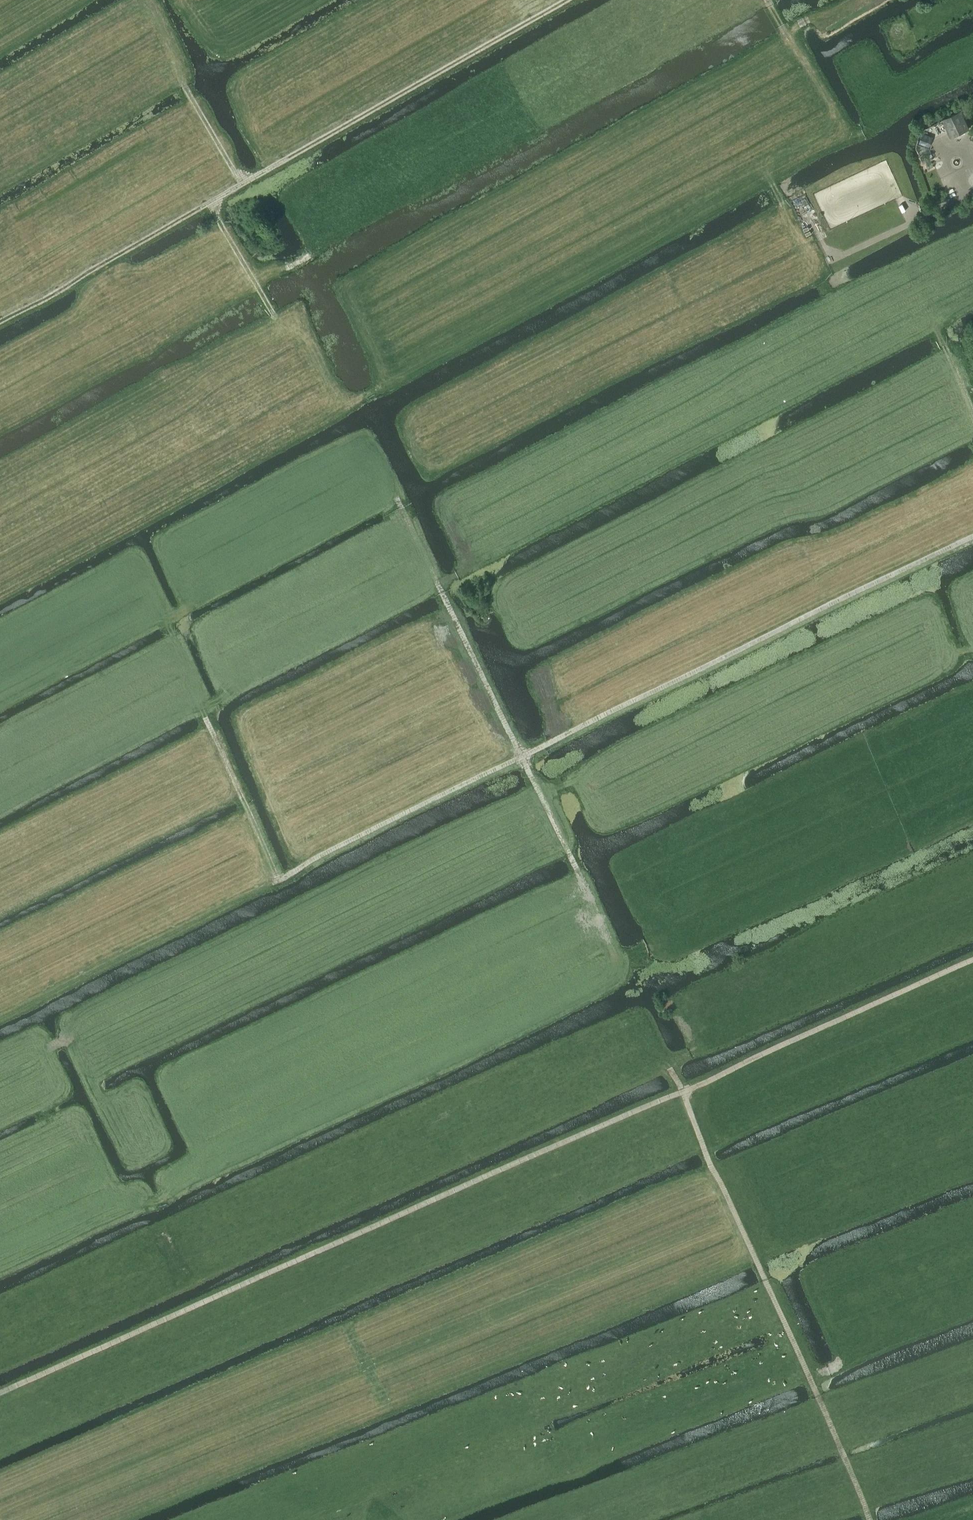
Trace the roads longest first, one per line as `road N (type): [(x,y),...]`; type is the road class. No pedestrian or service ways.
road 1 (track): [(972,960),(0,1392)]
road 2 (track): [(567,0),(241,184),(183,84)]
road 3 (track): [(682,1092),(869,1519)]
road 4 (track): [(208,203),(0,321)]
road 5 (track): [(241,184),(208,203),(273,314)]

